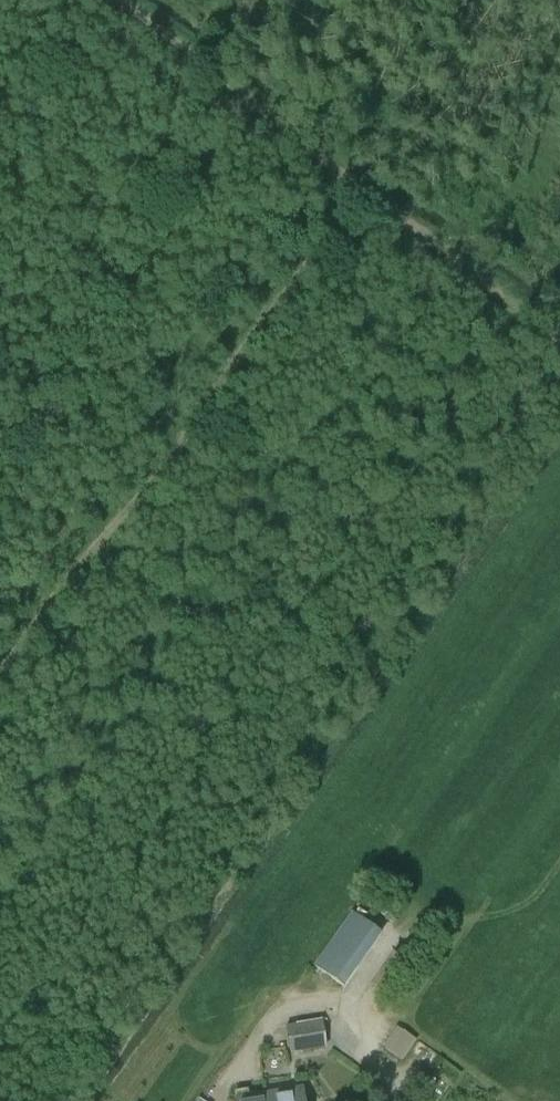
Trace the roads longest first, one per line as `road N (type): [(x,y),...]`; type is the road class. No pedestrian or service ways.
road 1 (track): [(0,679),(360,186)]
road 2 (track): [(122,0),(559,346)]
road 3 (track): [(0,581),(303,142)]

